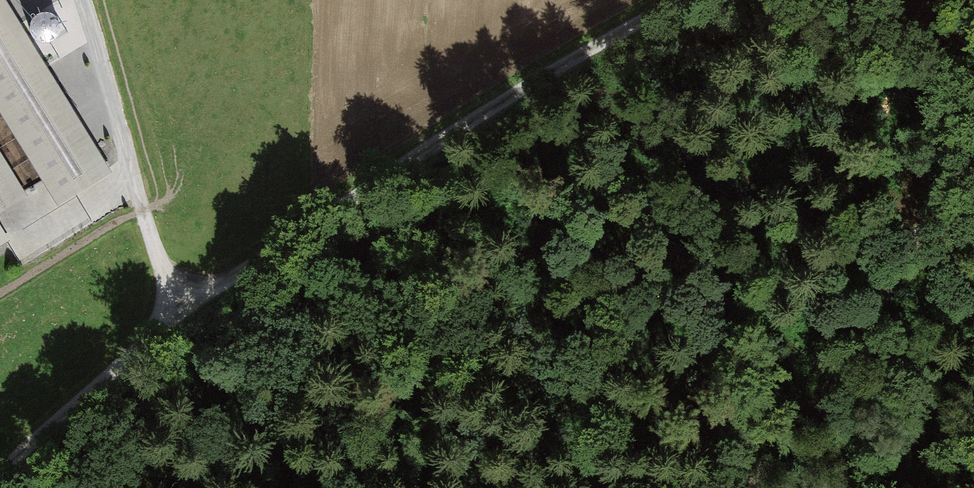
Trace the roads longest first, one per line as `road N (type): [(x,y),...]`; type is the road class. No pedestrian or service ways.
road 1 (track): [(0,475),(178,317),(685,0)]
road 2 (track): [(973,179),(842,376),(747,487)]
road 3 (track): [(178,317),(80,0)]

